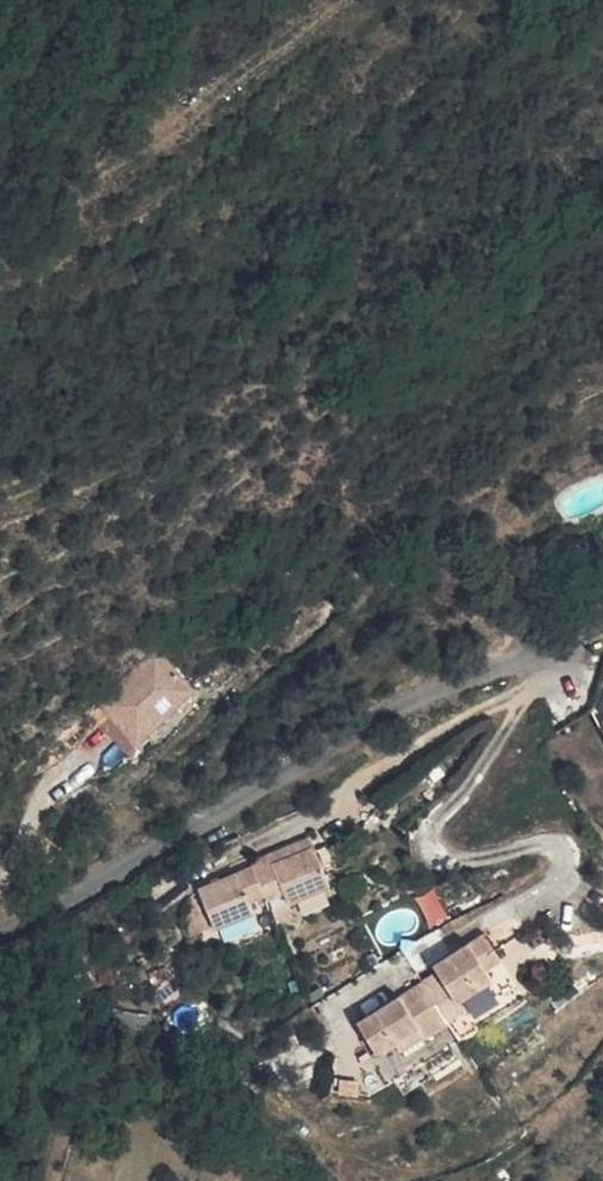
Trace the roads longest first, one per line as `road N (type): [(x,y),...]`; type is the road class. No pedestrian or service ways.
road 1 (residential): [(602,625),(381,712),(0,943)]
road 2 (track): [(0,243),(196,123)]

